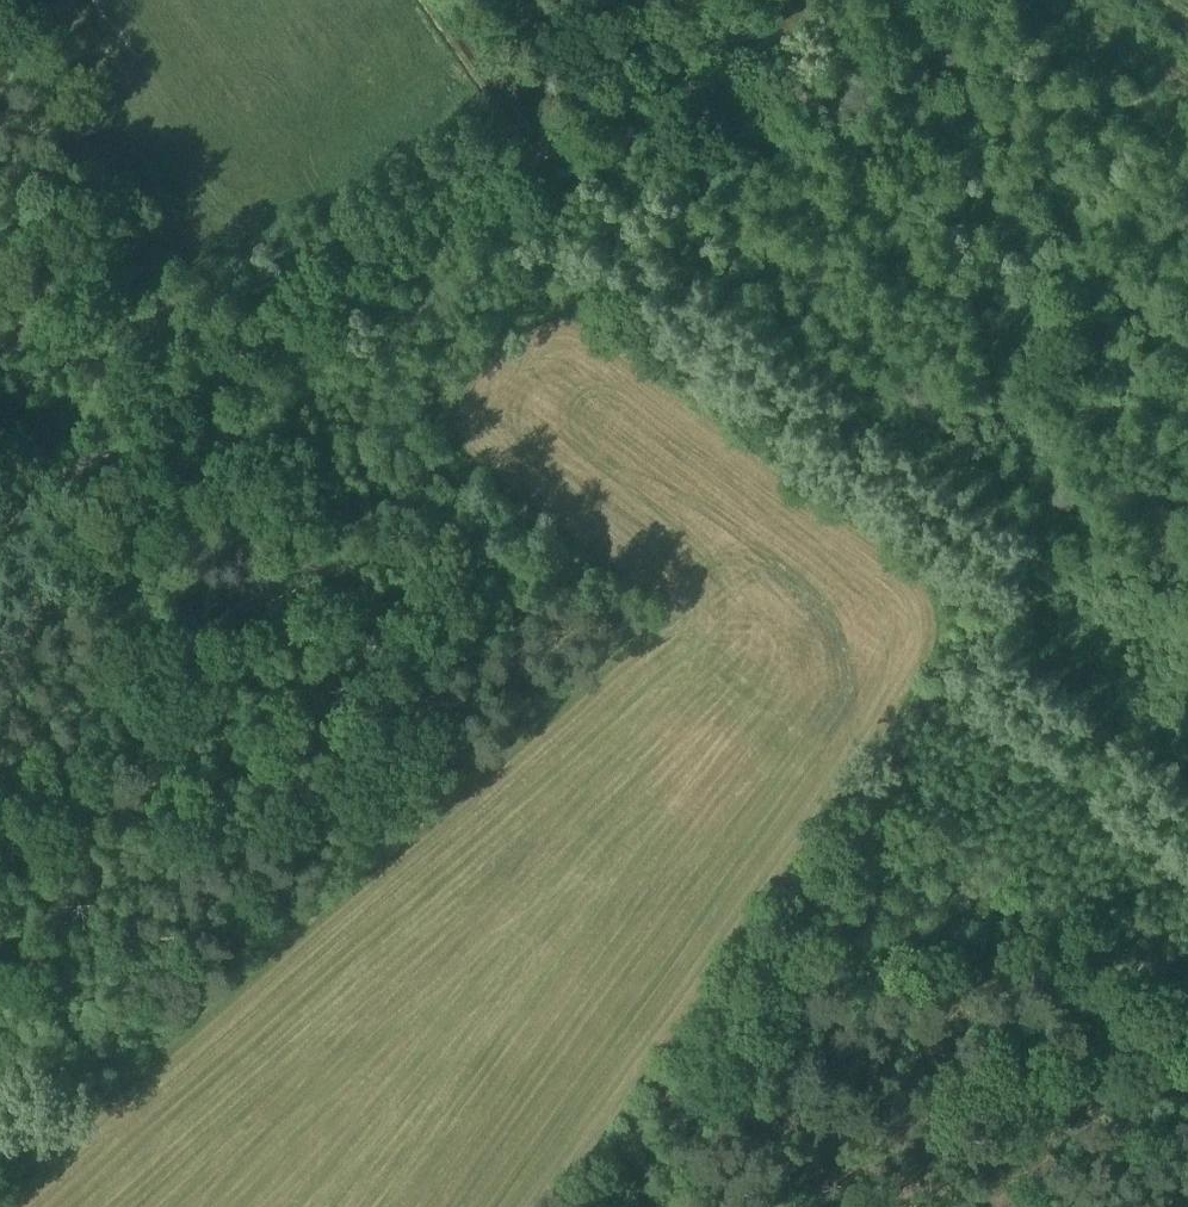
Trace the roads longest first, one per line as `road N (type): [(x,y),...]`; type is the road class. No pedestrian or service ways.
road 1 (unclassified): [(0,524),(767,0)]

